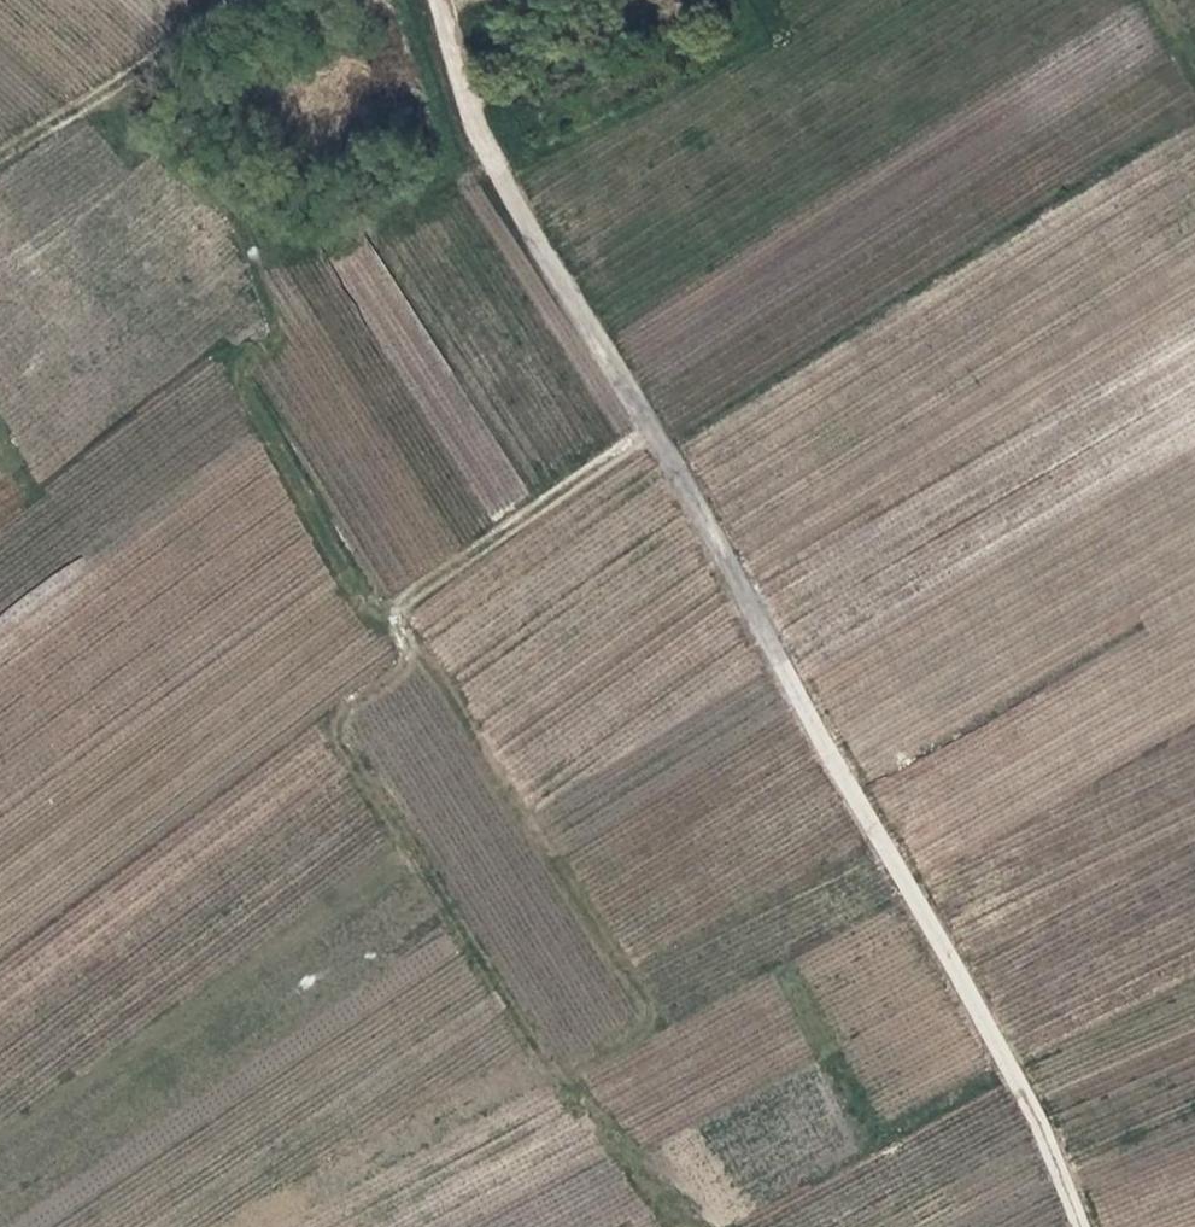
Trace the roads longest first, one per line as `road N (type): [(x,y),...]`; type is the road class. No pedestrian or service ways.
road 1 (track): [(1081,1226),(1061,1163),(954,963),(476,133),(438,0)]

